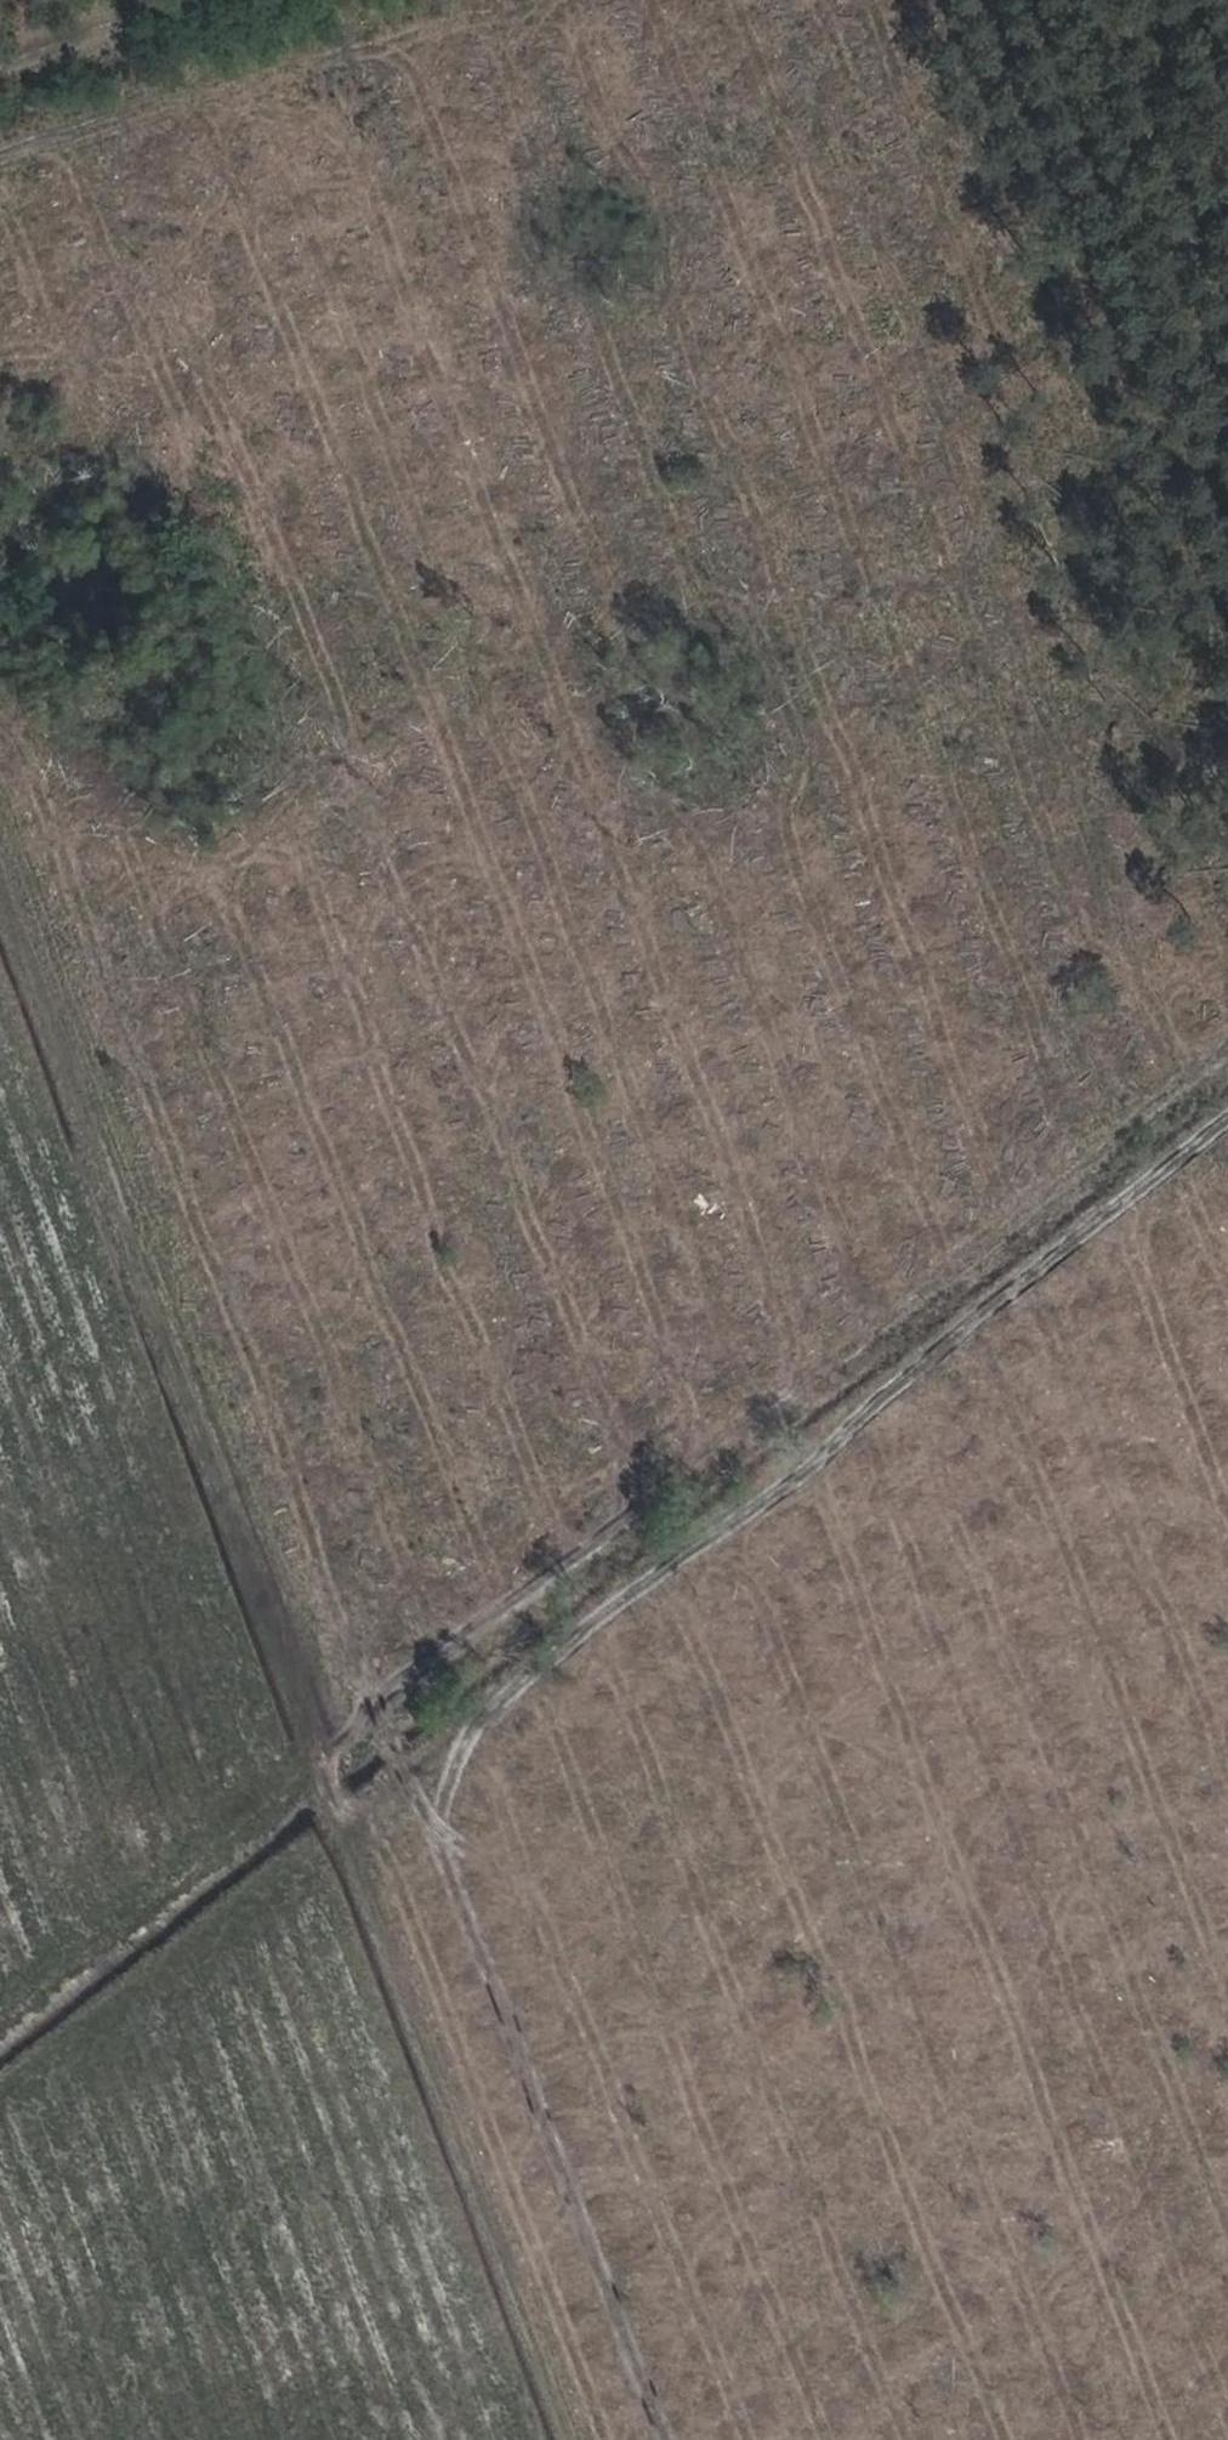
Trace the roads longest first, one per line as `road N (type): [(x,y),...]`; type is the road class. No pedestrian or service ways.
road 1 (track): [(0,872),(317,1736)]
road 2 (track): [(206,0),(0,76)]

